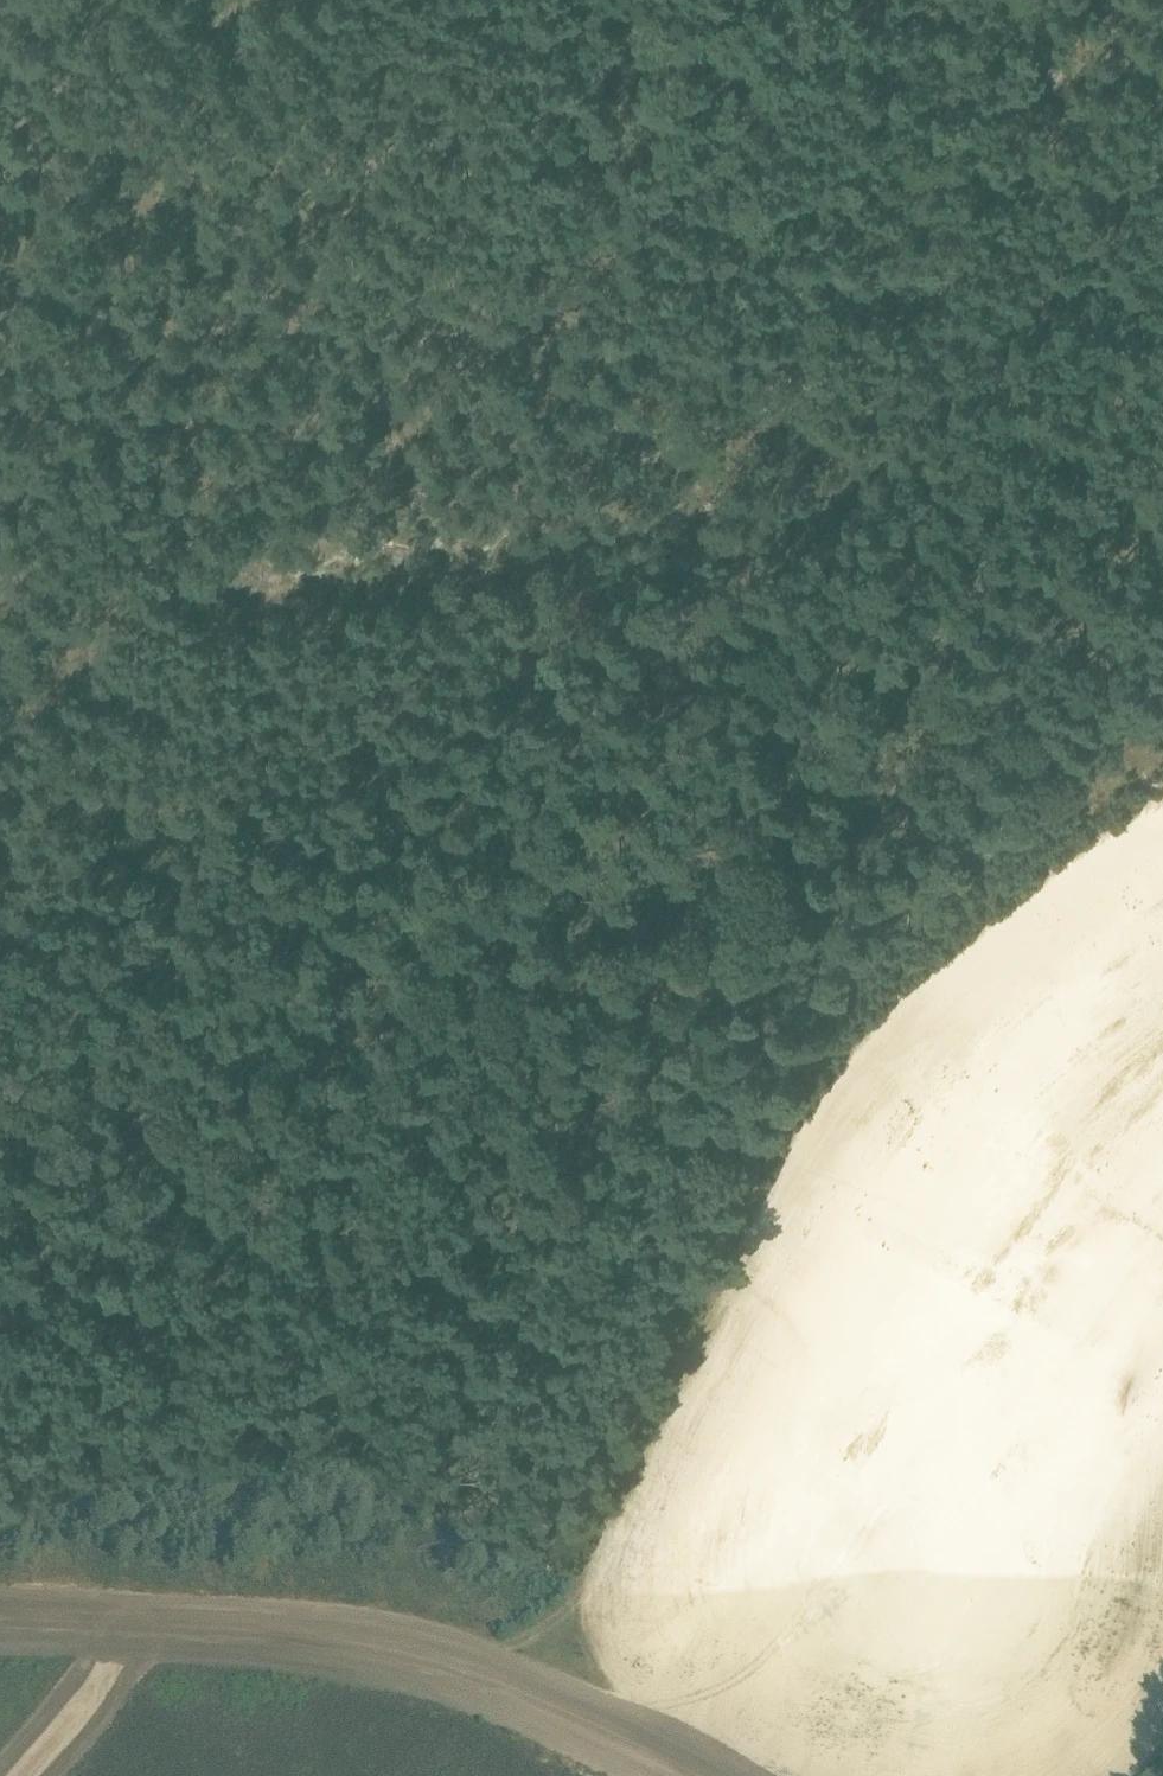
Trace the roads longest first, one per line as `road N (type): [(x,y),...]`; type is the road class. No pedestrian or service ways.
road 1 (track): [(0,1621),(141,1625),(425,1655),(543,1697),(687,1775)]
road 2 (track): [(141,1625),(13,1775)]

